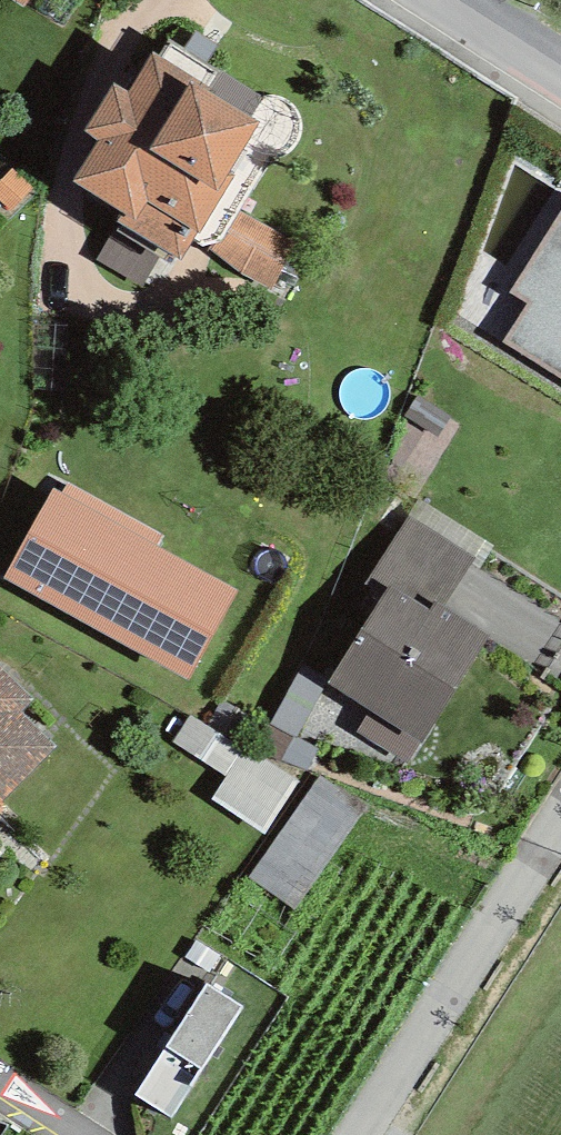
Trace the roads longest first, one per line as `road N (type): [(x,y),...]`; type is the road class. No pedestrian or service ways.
road 1 (residential): [(367,1134),(560,824)]
road 2 (tertiary): [(446,0),(560,74)]

